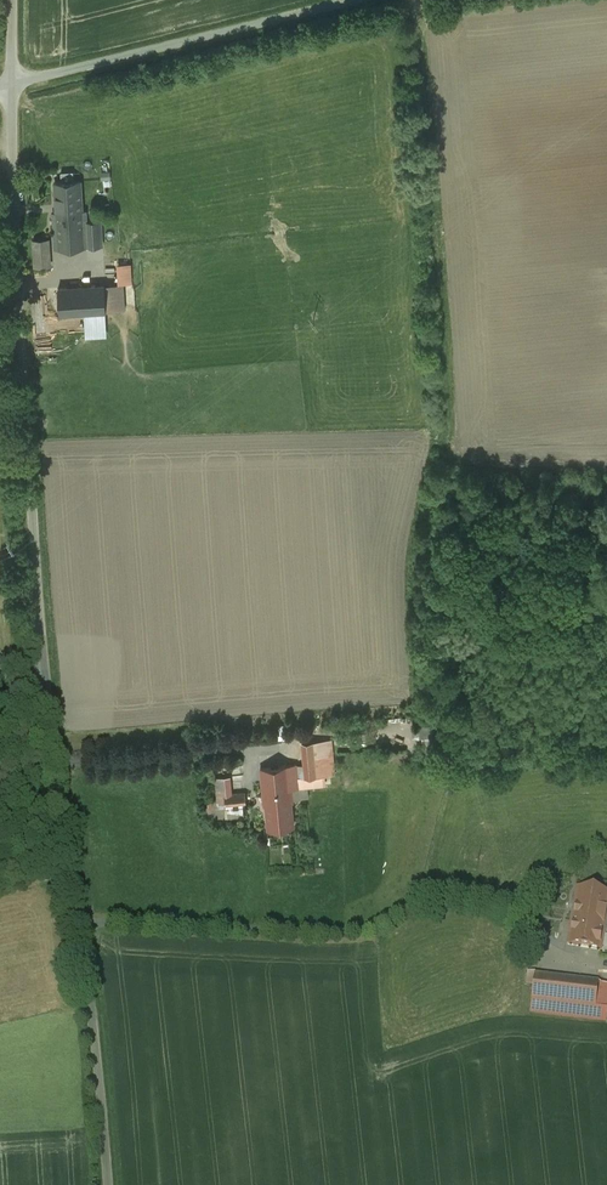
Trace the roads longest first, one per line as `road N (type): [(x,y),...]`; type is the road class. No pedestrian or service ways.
road 1 (unclassified): [(108,1184),(44,660),(16,283),(11,84)]
road 2 (unclassified): [(11,84),(354,0)]

